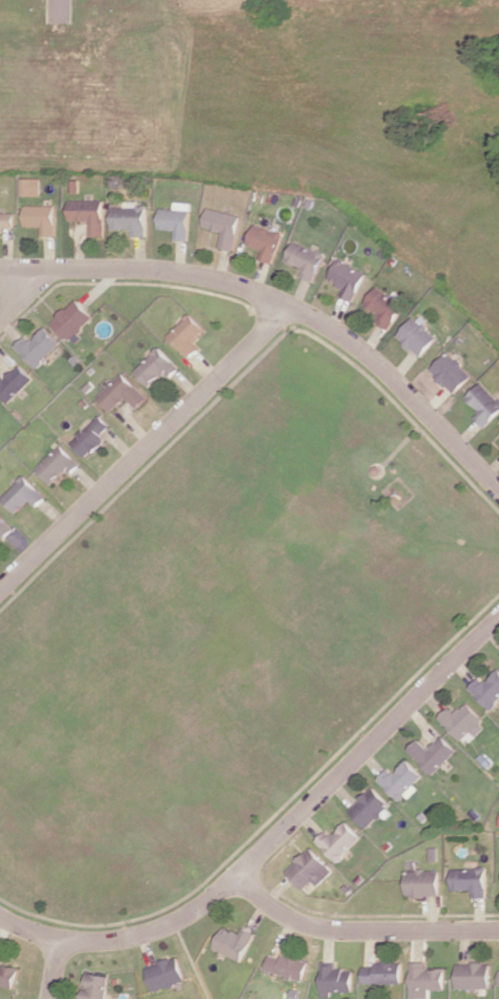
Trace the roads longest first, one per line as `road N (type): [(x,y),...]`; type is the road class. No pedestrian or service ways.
road 1 (residential): [(498,618),(238,878),(182,918),(134,936),(72,941),(0,916)]
road 2 (residential): [(498,490),(366,355),(260,293),(163,270),(0,267)]
road 3 (residential): [(0,590),(253,343),(280,303)]
road 4 (residential): [(238,878),(313,927),(498,931)]

